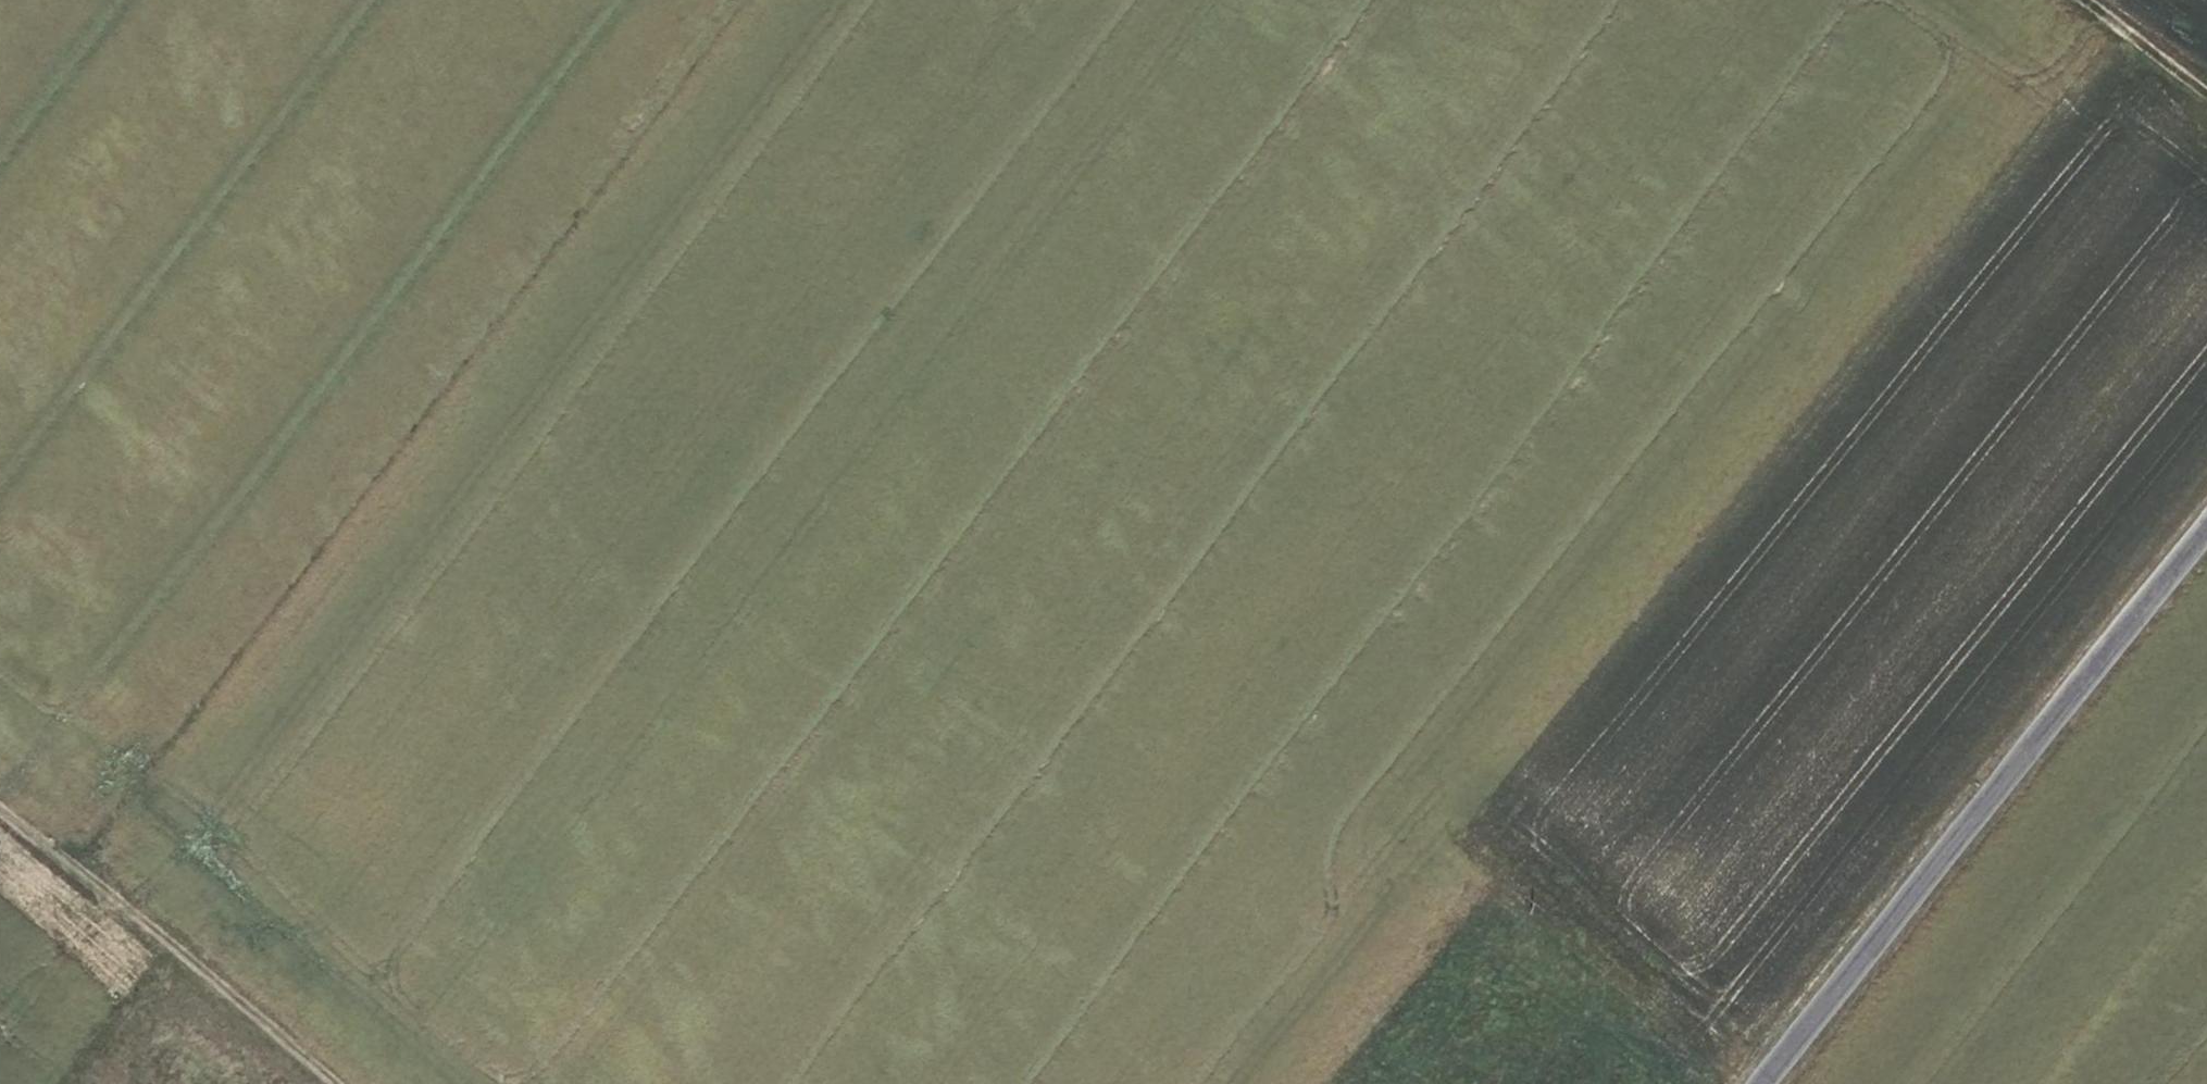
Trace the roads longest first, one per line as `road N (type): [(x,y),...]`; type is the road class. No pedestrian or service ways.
road 1 (tertiary): [(2206,506),(1745,1083)]
road 2 (track): [(321,1083),(0,811)]
road 3 (track): [(2206,110),(2056,0)]

